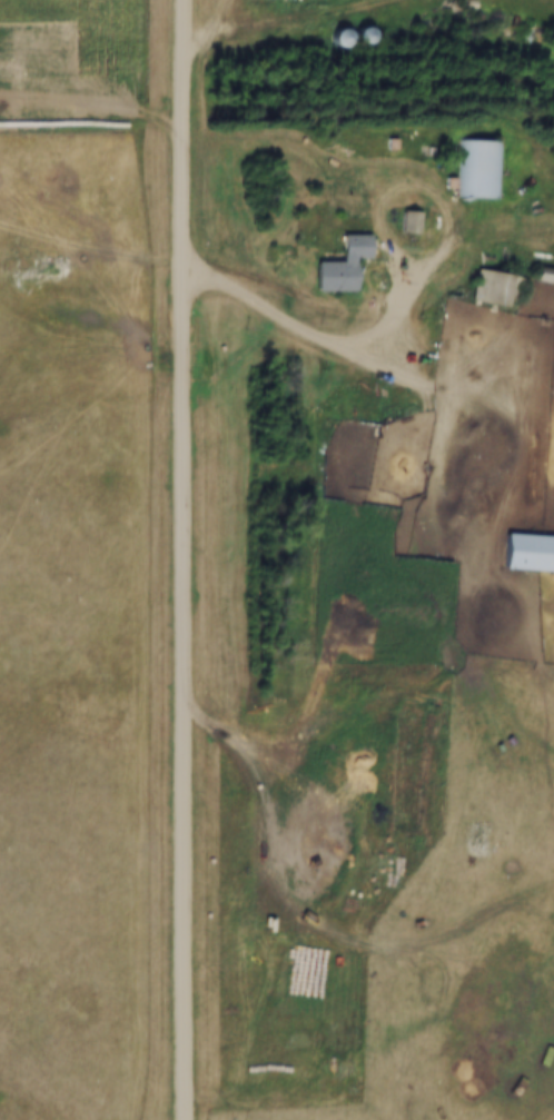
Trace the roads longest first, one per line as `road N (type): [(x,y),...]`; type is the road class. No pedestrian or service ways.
road 1 (residential): [(185,0),(187,1119)]
road 2 (track): [(370,358),(318,420),(304,707),(281,725),(249,731),(185,727)]
road 3 (track): [(397,0),(185,39)]
road 4 (track): [(0,109),(185,113)]

